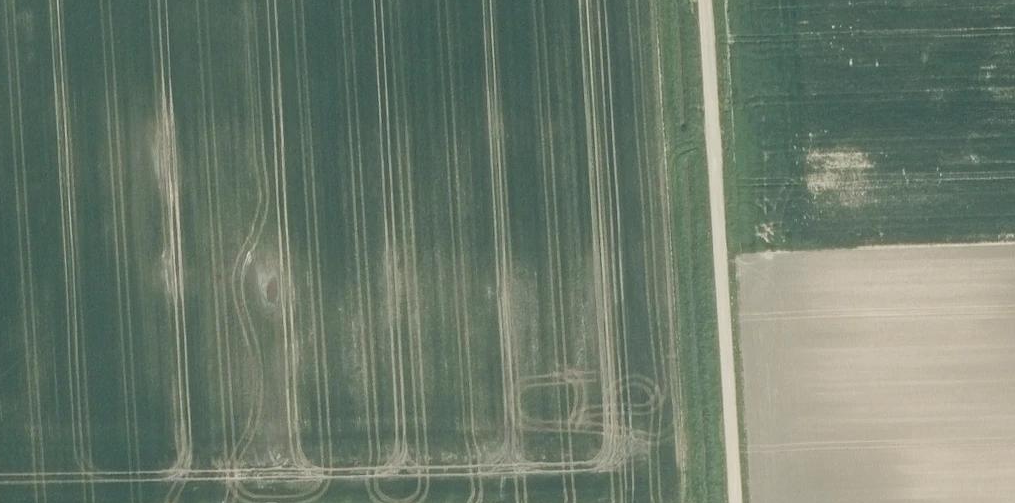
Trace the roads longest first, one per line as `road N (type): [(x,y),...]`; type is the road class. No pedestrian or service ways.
road 1 (unclassified): [(734,502),(700,0)]

